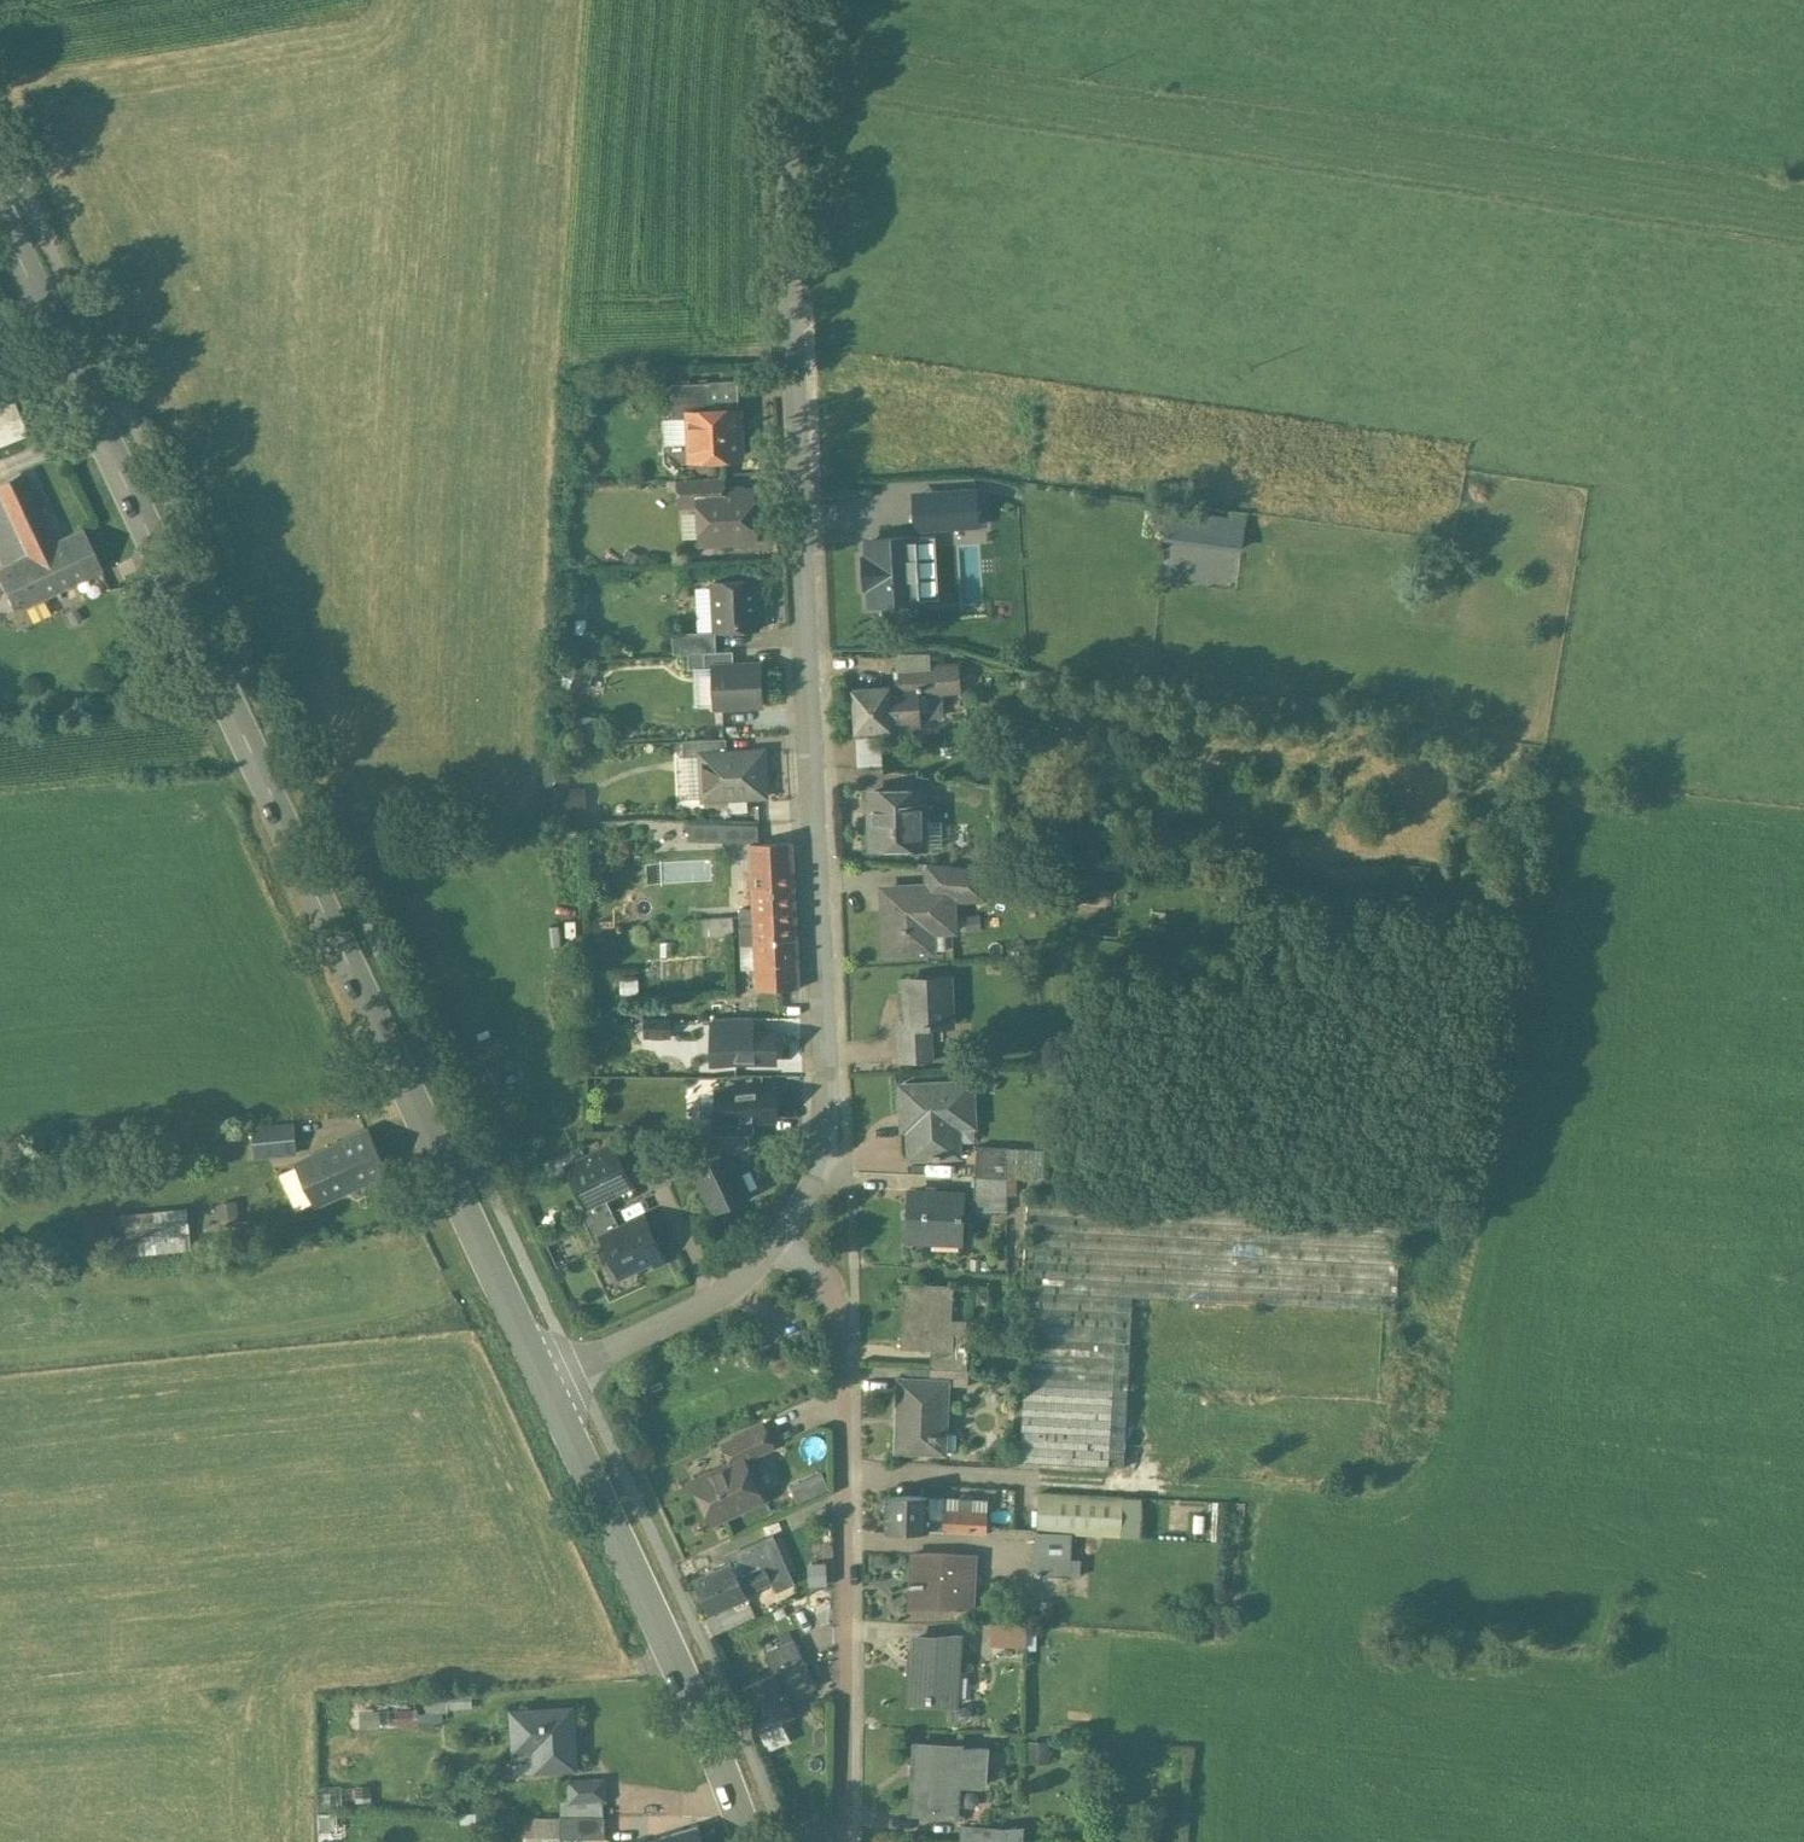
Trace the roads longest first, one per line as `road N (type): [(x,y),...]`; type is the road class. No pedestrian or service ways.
road 1 (primary): [(546,1379),(0,208)]
road 2 (unclassified): [(788,1236),(828,1165),(833,1077),(790,280),(787,54),(795,0)]
road 3 (residential): [(788,1236),(834,1285),(847,1329),(847,1841)]
road 4 (primary): [(757,1841),(546,1379)]
road 5 (unclassified): [(546,1379),(743,1285),(788,1236)]

